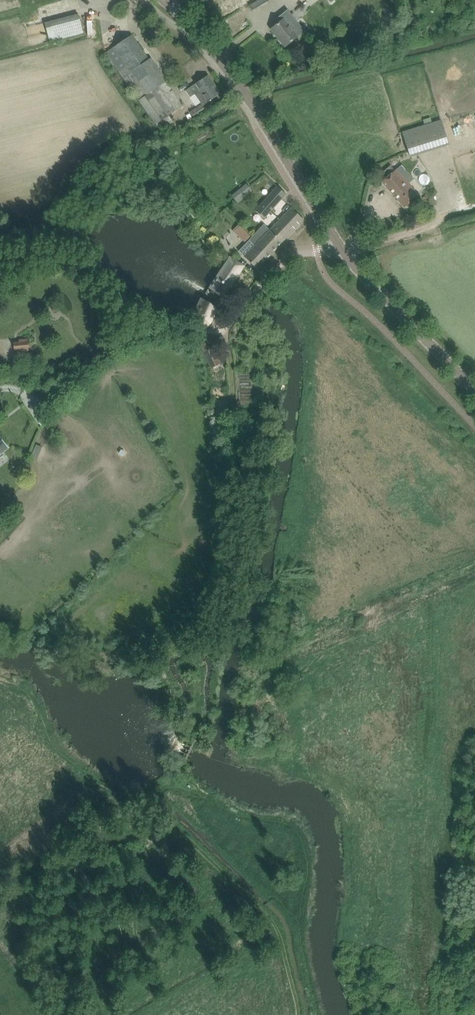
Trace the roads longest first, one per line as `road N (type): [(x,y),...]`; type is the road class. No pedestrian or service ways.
road 1 (track): [(0,392),(17,390),(39,412),(124,341),(170,330),(226,333),(279,265)]
road 2 (track): [(298,1014),(270,919),(148,799),(106,787)]
road 3 (tertiary): [(341,247),(244,92),(164,0)]
road 4 (tertiary): [(474,390),(341,247)]
road 5 (track): [(106,787),(41,736),(34,704),(9,680)]

